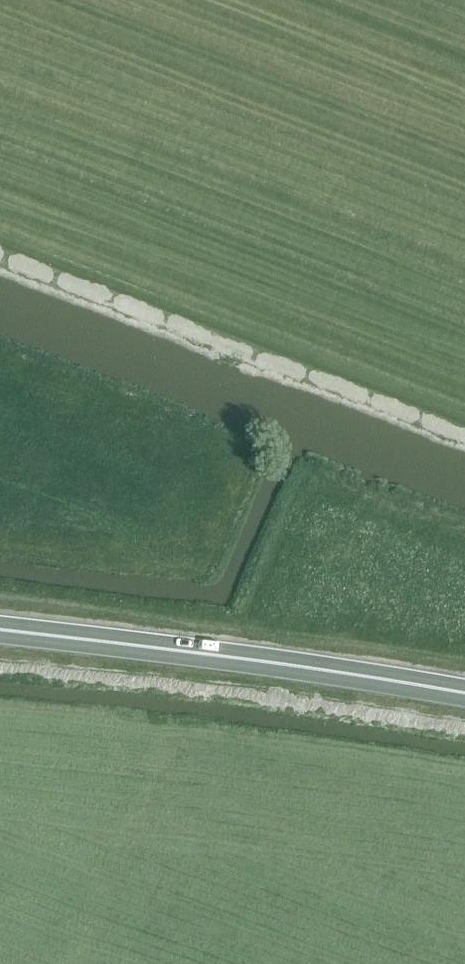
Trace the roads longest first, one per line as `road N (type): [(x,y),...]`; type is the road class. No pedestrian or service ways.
road 1 (trunk): [(464,693),(0,629)]

